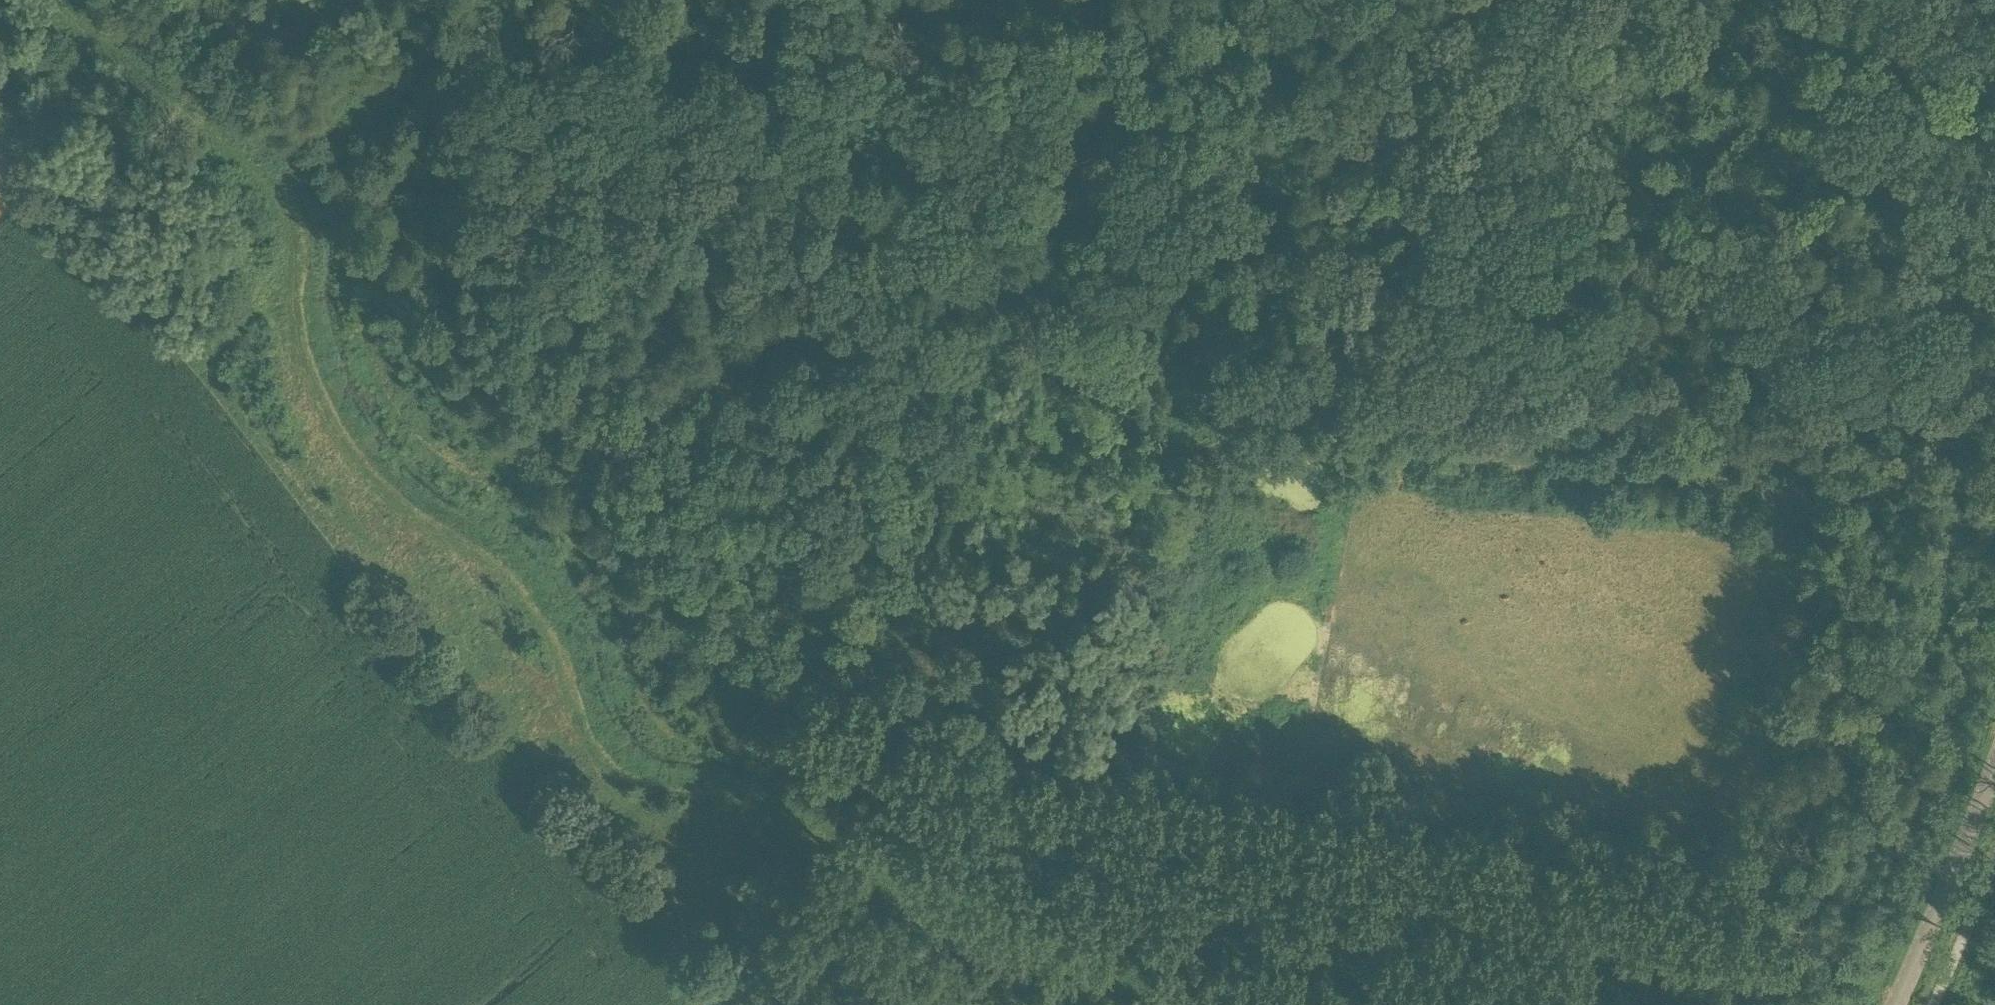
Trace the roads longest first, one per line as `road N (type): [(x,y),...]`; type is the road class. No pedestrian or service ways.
road 1 (tertiary): [(1897,1004),(1994,770)]

